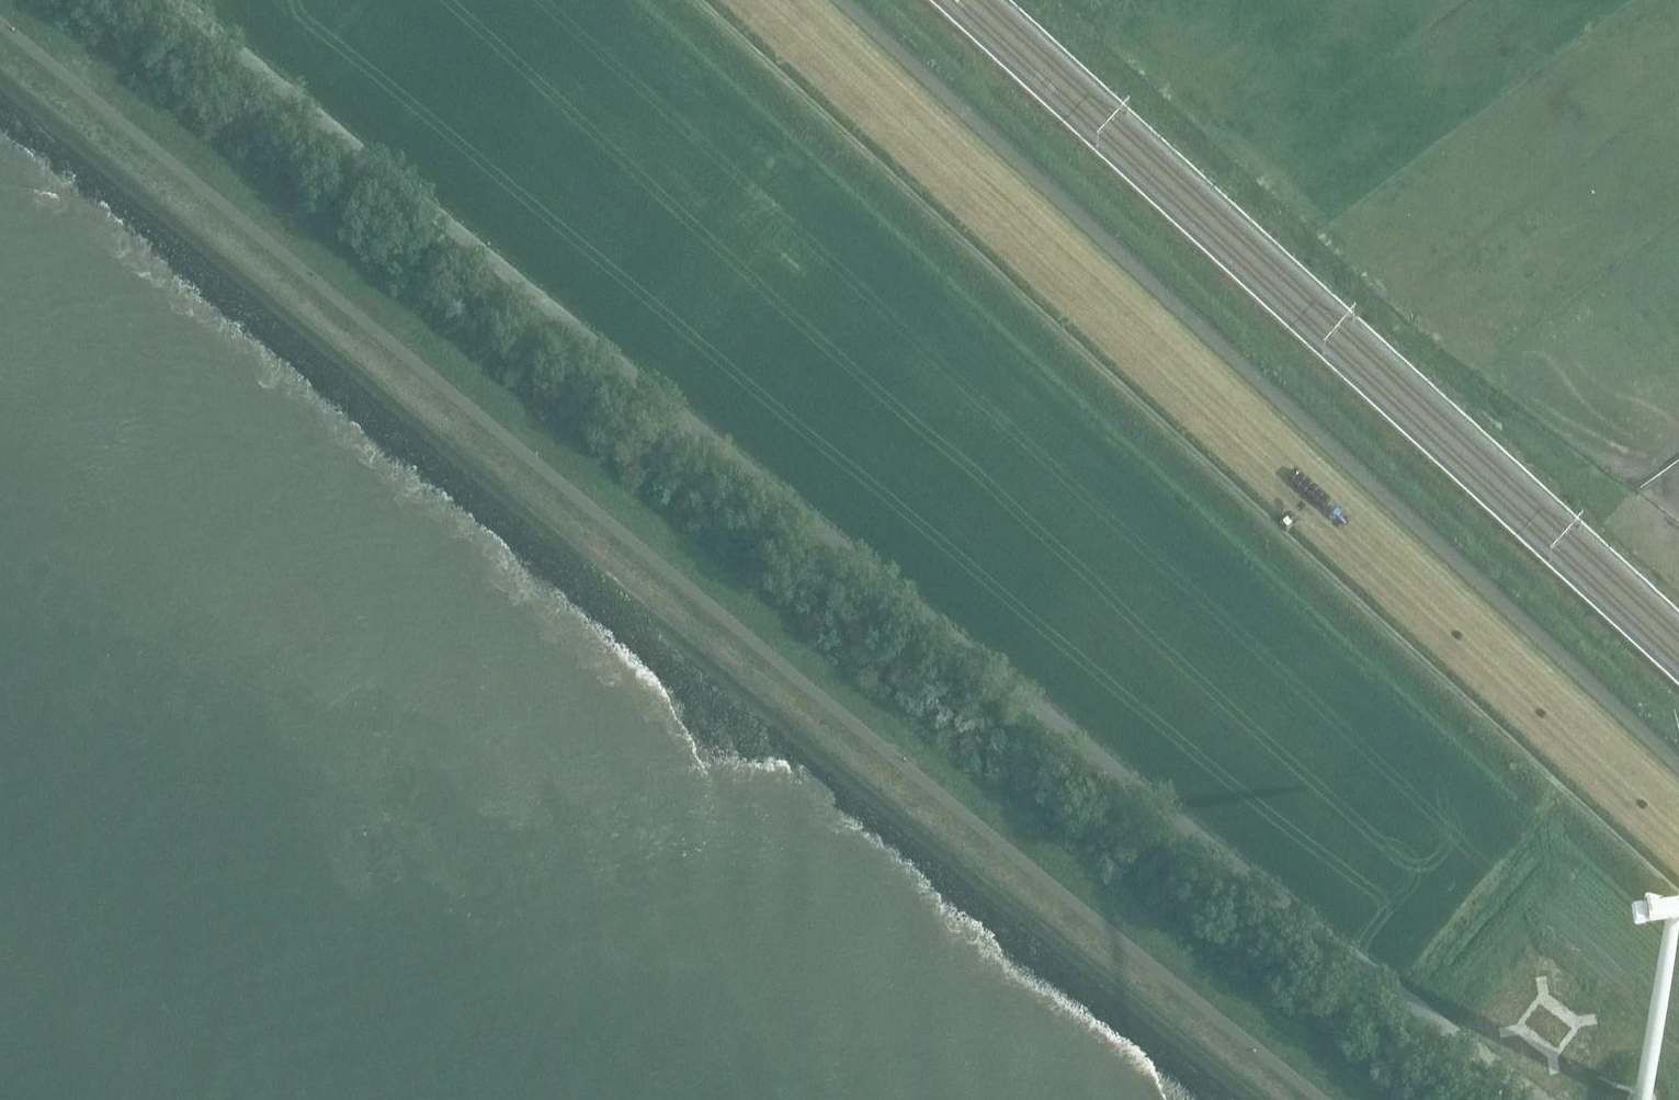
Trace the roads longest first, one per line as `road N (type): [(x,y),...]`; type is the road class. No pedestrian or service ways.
road 1 (track): [(1678,897),(697,0)]

